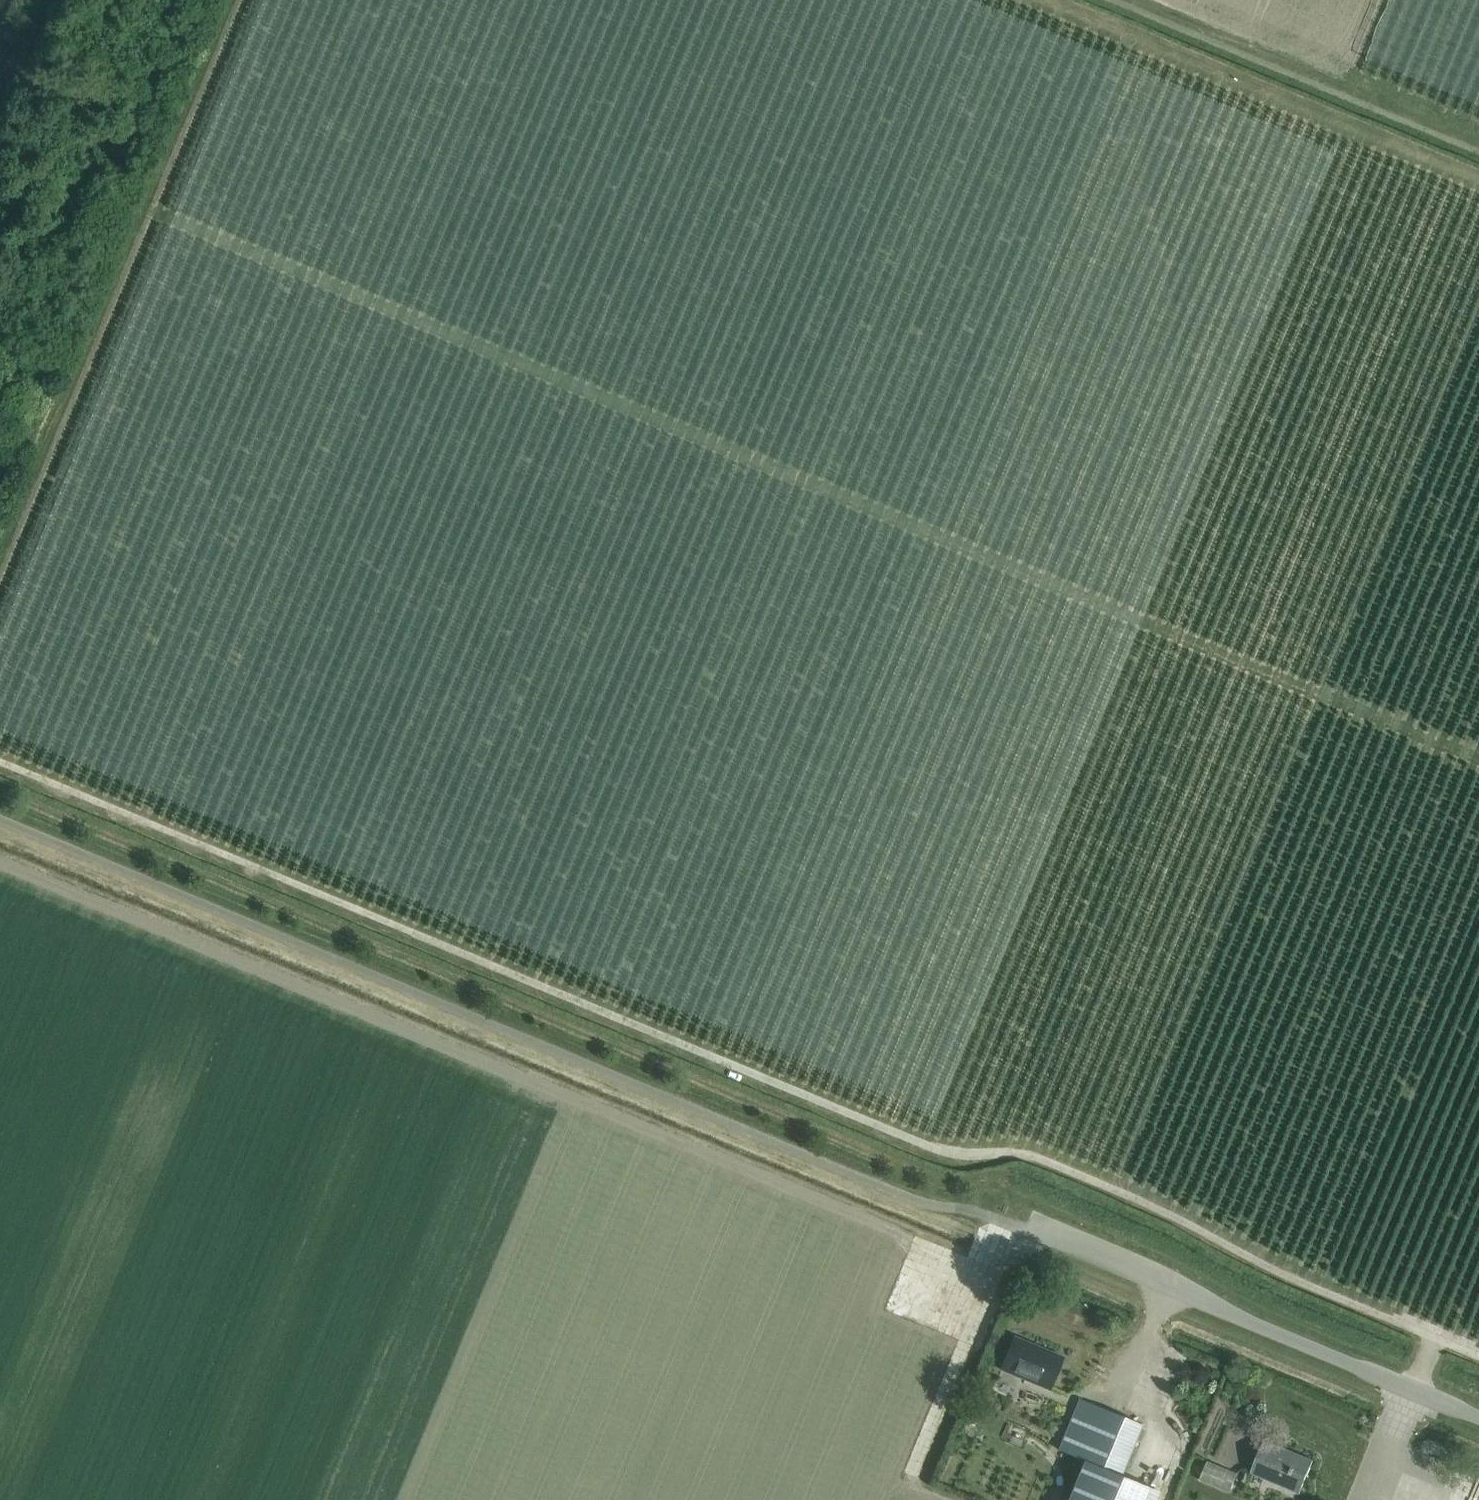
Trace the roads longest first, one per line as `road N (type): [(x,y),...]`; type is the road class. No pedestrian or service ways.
road 1 (unclassified): [(1478,1412),(1034,1226)]

